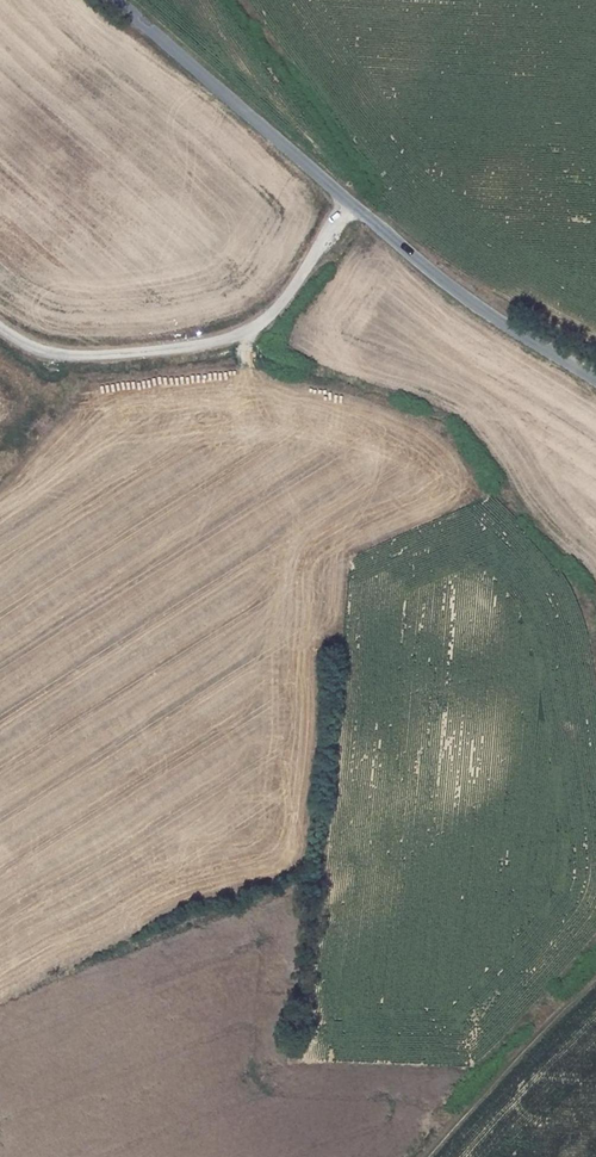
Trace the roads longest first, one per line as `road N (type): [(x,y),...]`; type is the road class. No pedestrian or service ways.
road 1 (unclassified): [(595,378),(457,289),(117,0)]
road 2 (track): [(0,323),(60,353),(201,346),(252,326),(288,297),(349,199)]
road 3 (track): [(595,969),(422,1156)]

